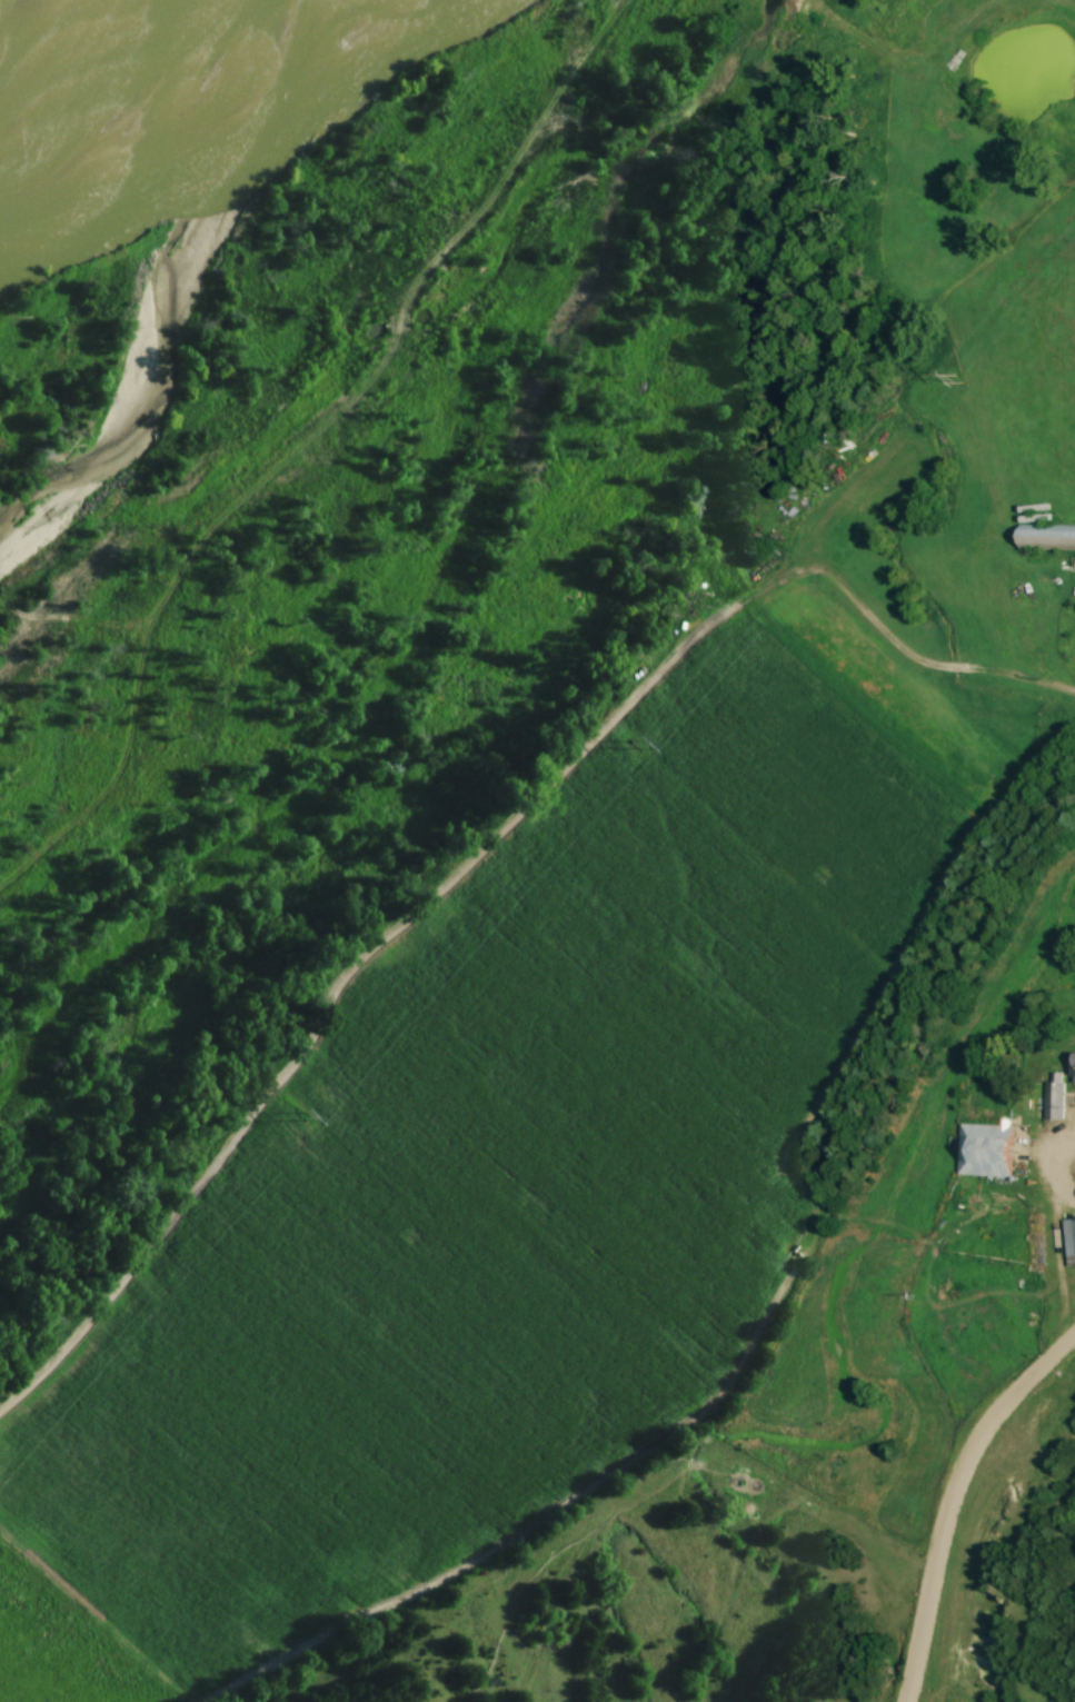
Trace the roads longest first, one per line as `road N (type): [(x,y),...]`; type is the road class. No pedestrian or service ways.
road 1 (residential): [(908,1701),(949,1511),(972,1455),(996,1420),(1074,1344)]

